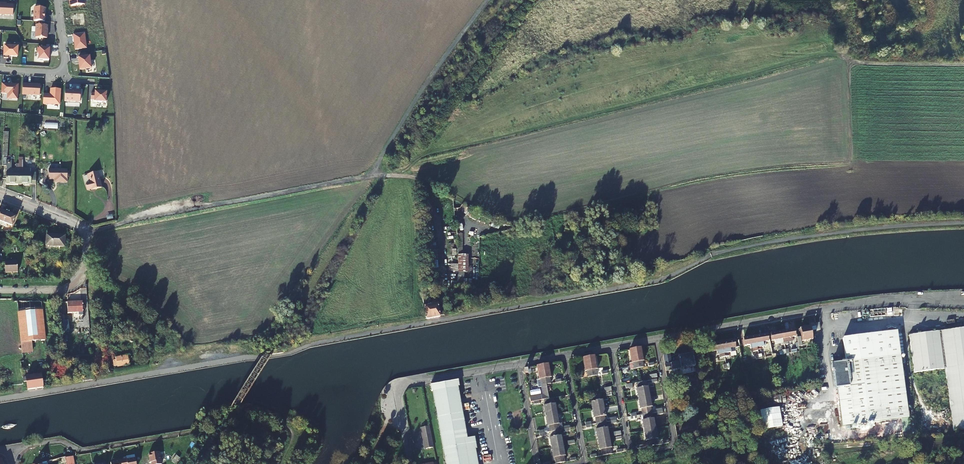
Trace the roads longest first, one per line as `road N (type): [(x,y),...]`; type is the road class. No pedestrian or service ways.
road 1 (track): [(963,63),(877,63),(817,53),(429,152),(388,175)]
road 2 (track): [(487,0),(369,175),(85,235)]
road 3 (track): [(860,60),(849,72),(851,164),(716,176),(596,206)]
road 4 (residential): [(963,302),(863,303),(656,340)]
road 5 (residential): [(0,195),(81,229),(87,270),(66,288),(0,289)]
road 6 (residential): [(518,364),(401,388),(409,463)]
road 7 (unclassified): [(8,449),(61,440),(81,451),(194,433)]
road 8 (residential): [(610,348),(631,454),(675,445)]

